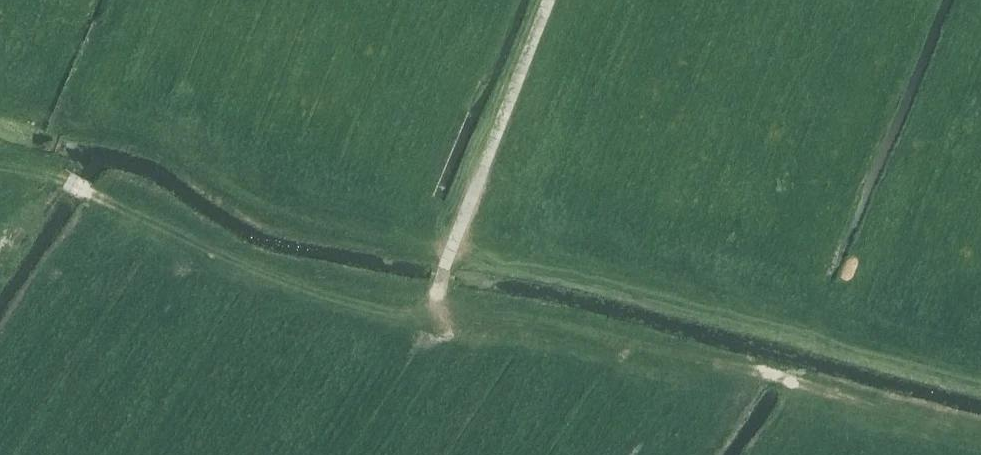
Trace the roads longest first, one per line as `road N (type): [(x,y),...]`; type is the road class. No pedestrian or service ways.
road 1 (track): [(980,429),(759,373),(436,317),(284,276),(93,196)]
road 2 (track): [(436,317),(449,259),(553,0)]

